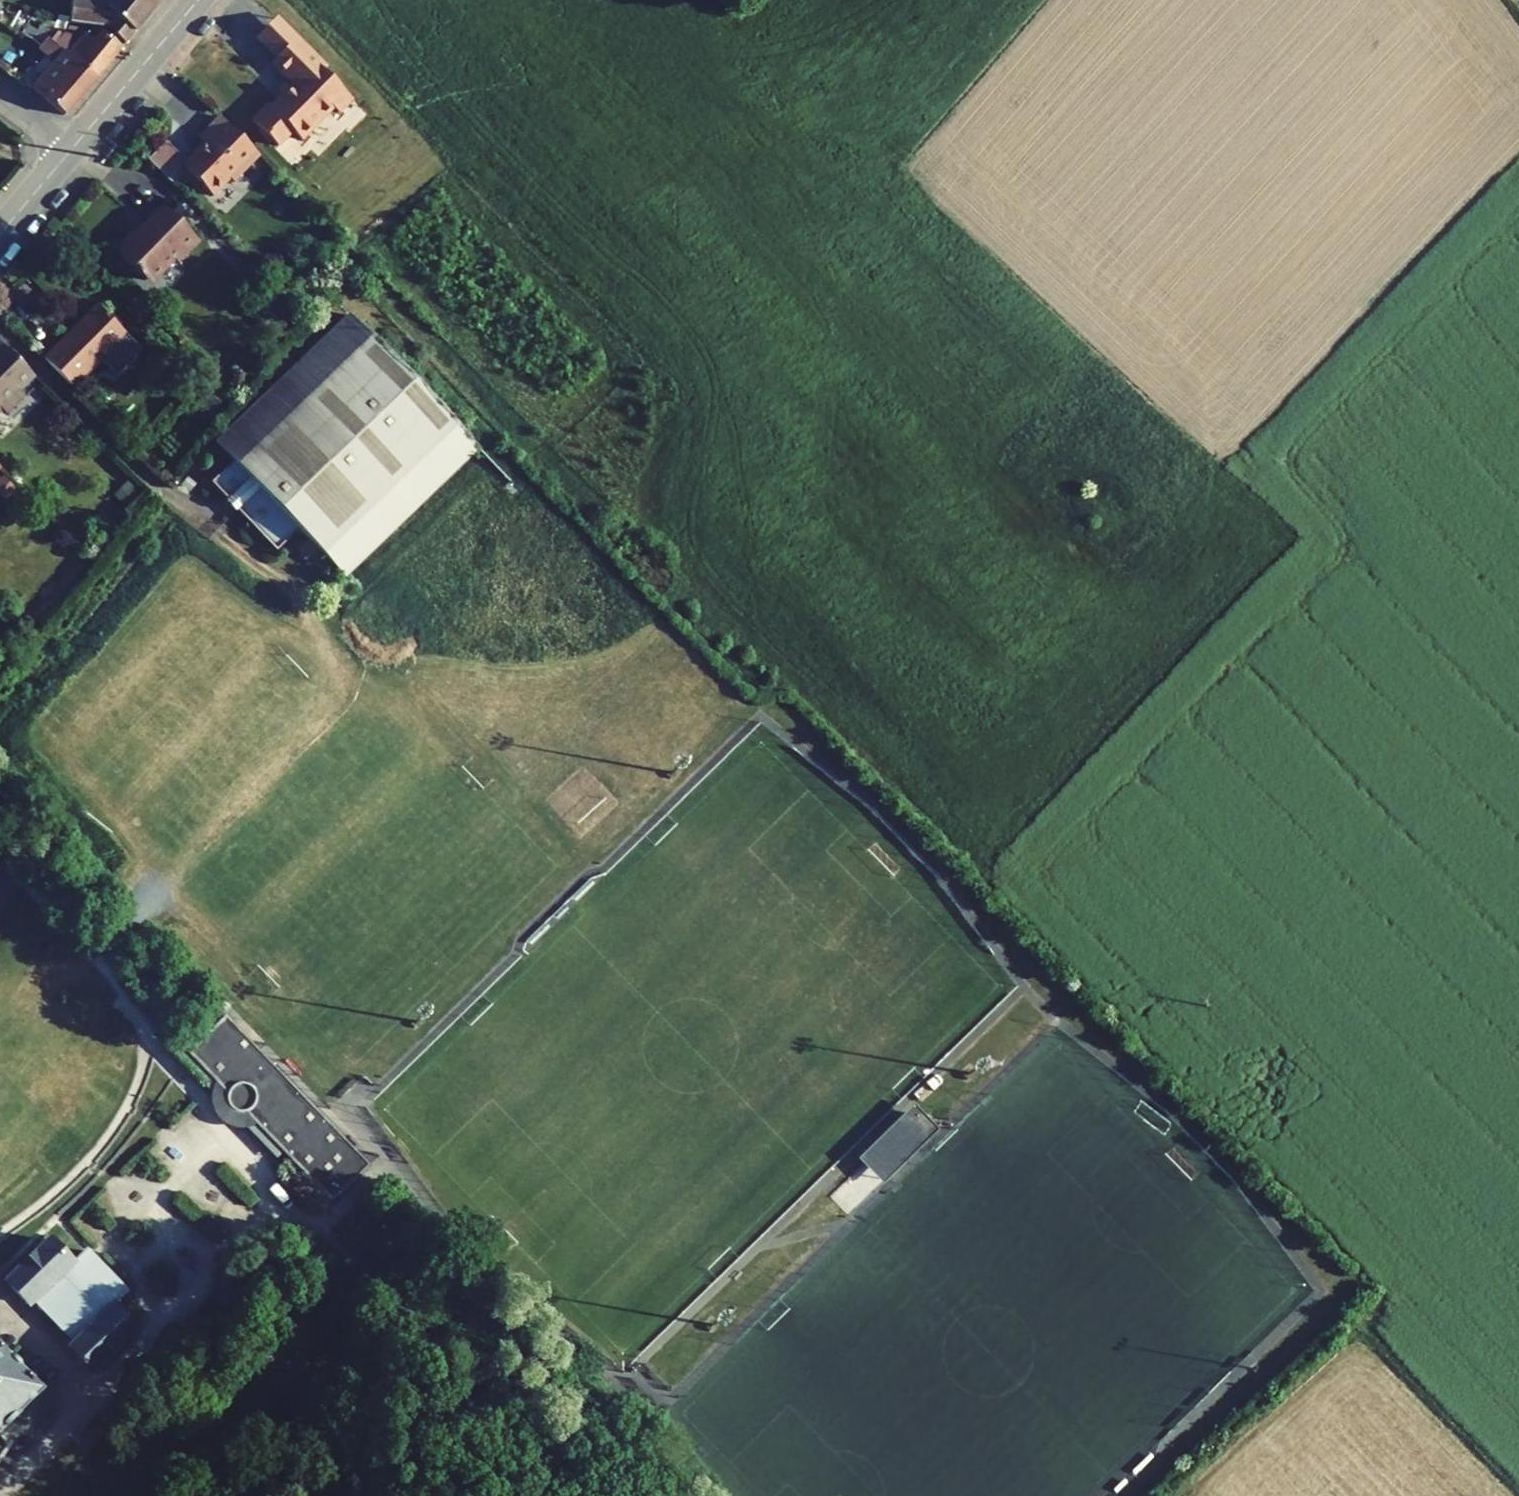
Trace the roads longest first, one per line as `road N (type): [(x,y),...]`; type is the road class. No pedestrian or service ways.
road 1 (tertiary): [(197,0),(70,149)]

